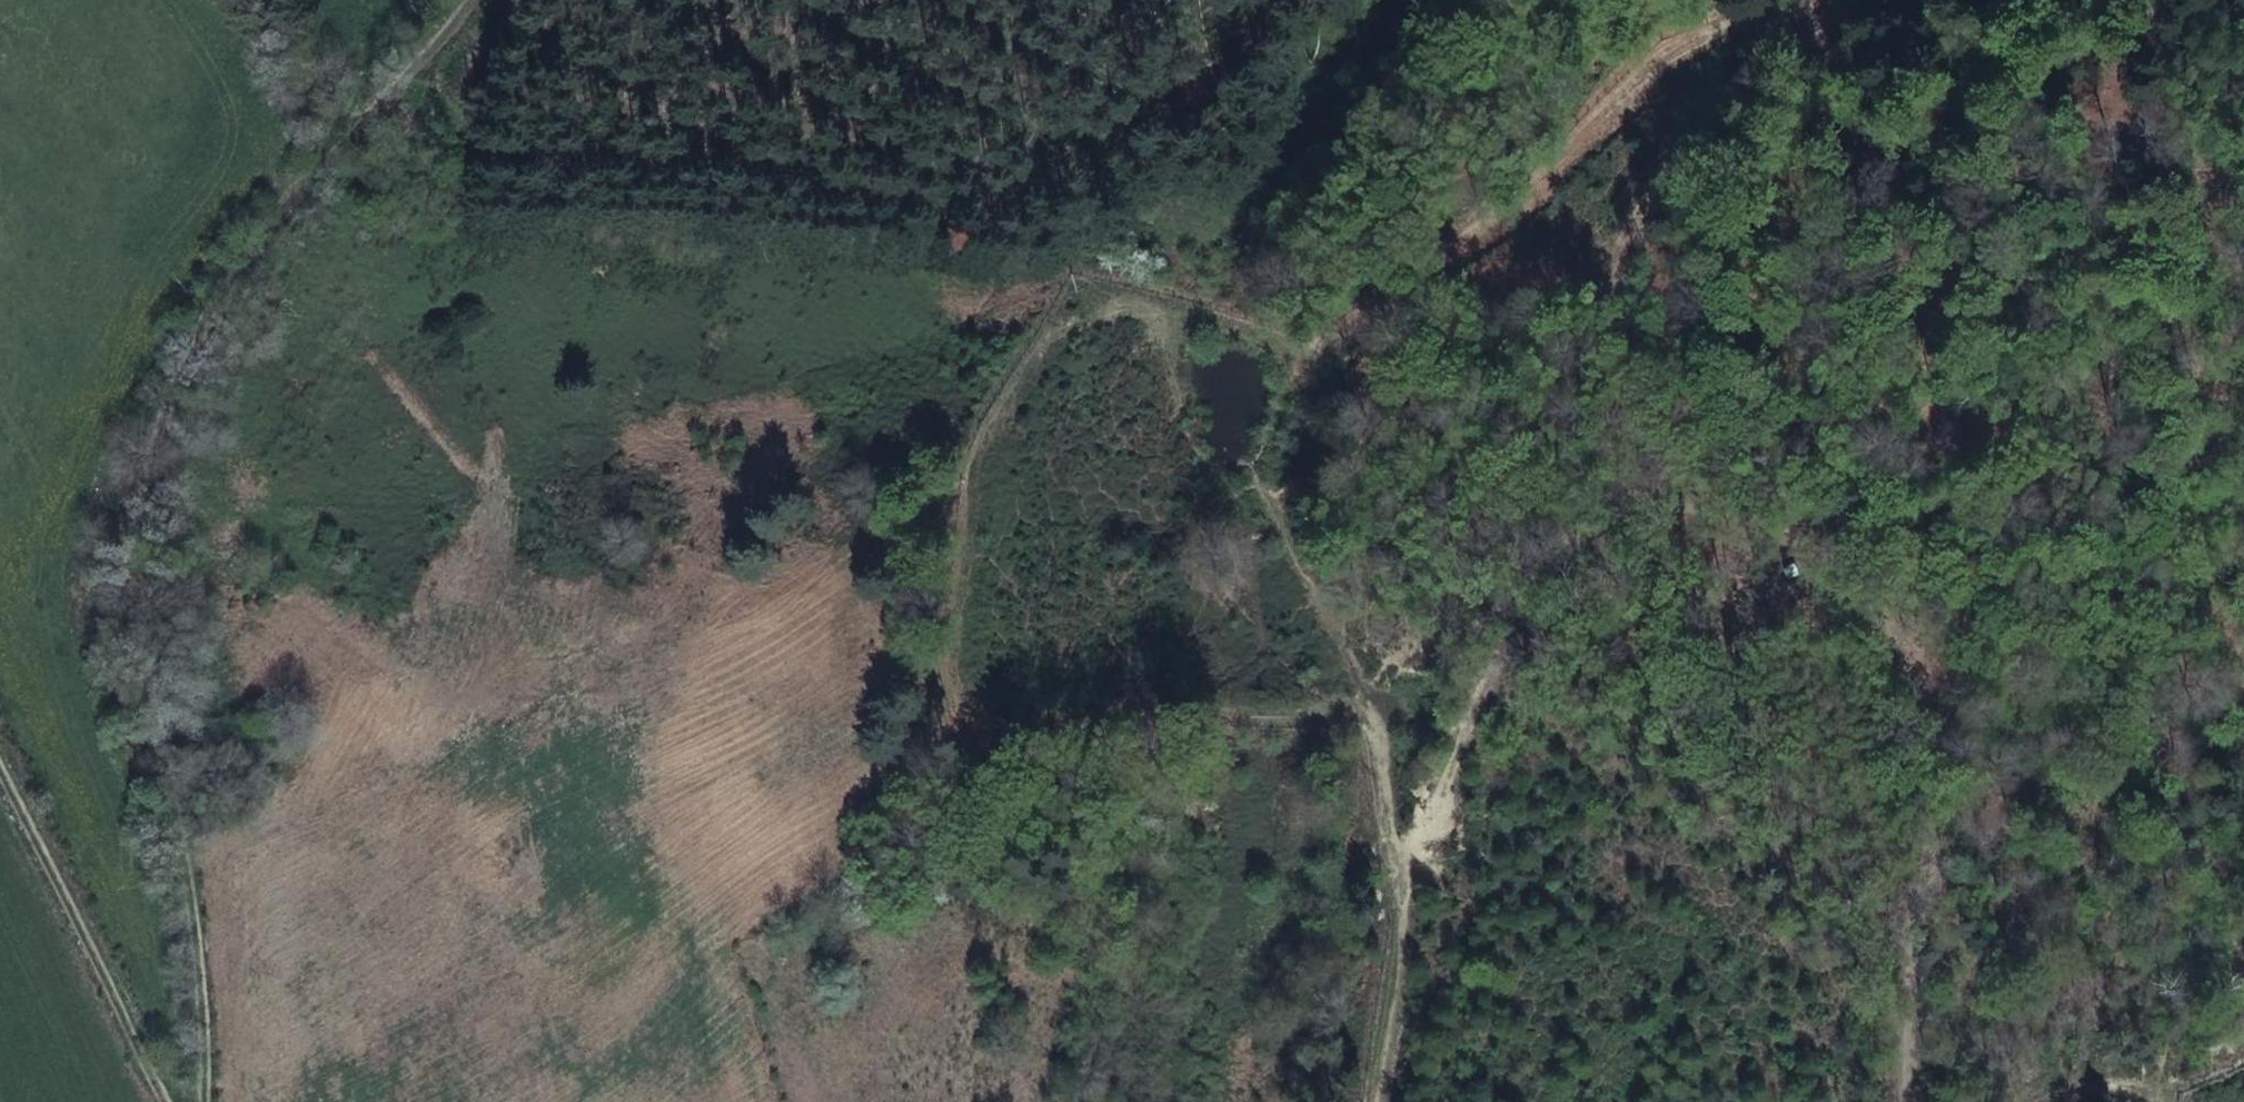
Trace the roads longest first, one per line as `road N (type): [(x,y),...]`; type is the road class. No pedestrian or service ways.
road 1 (track): [(459,0),(345,123),(163,422),(195,1101)]
road 2 (track): [(0,775),(171,1101)]

